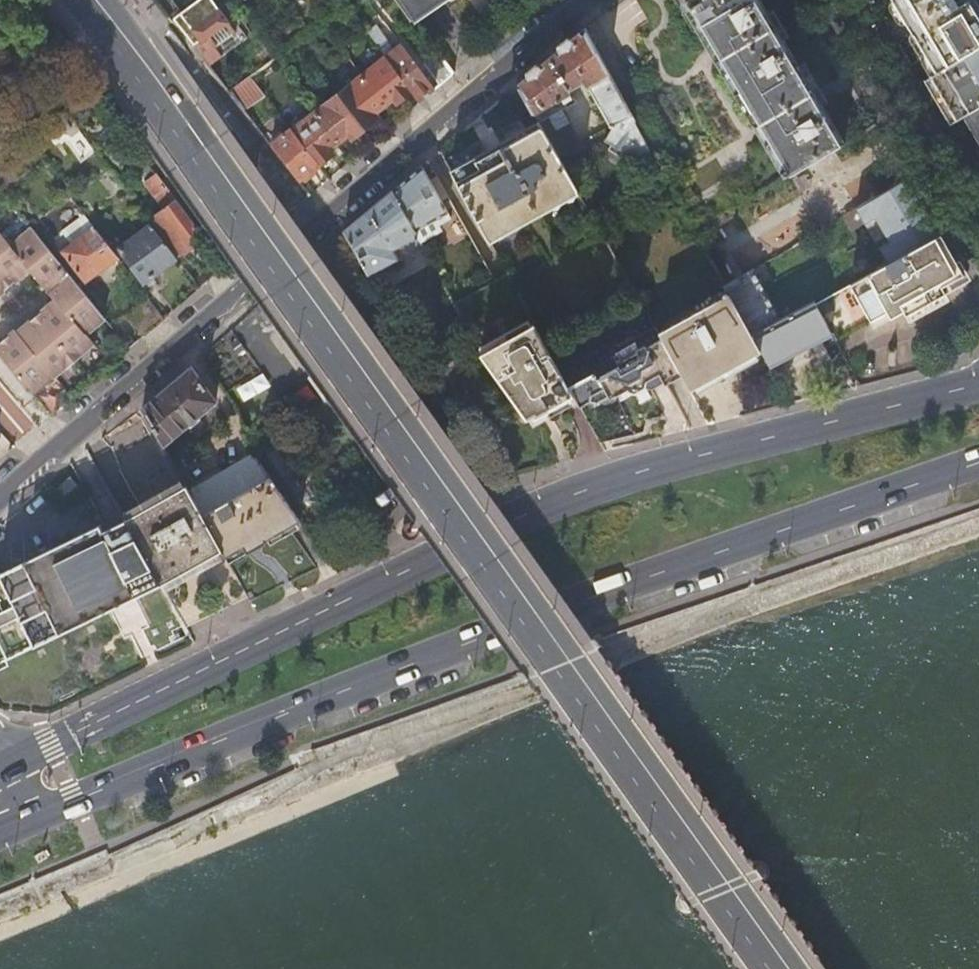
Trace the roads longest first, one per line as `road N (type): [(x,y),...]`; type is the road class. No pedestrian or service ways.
road 1 (secondary): [(91,0),(777,968)]
road 2 (primary): [(978,384),(558,500),(1,769)]
road 3 (primary): [(31,819),(526,620),(978,462)]
road 4 (residential): [(0,494),(577,0)]
road 5 (residential): [(978,252),(835,0)]

